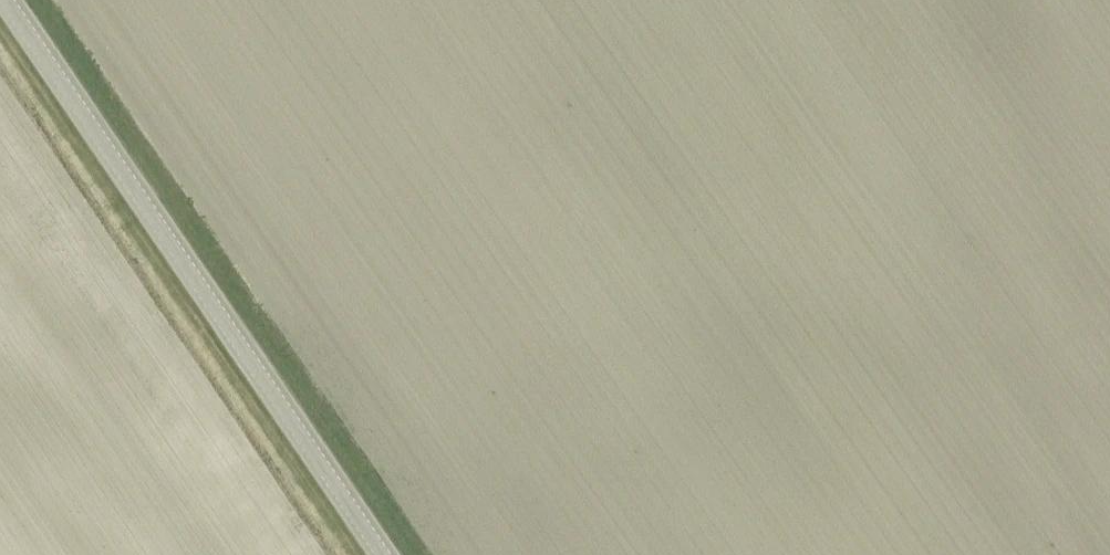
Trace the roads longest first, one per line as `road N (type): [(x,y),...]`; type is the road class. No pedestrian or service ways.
road 1 (tertiary): [(403,554),(27,0)]

